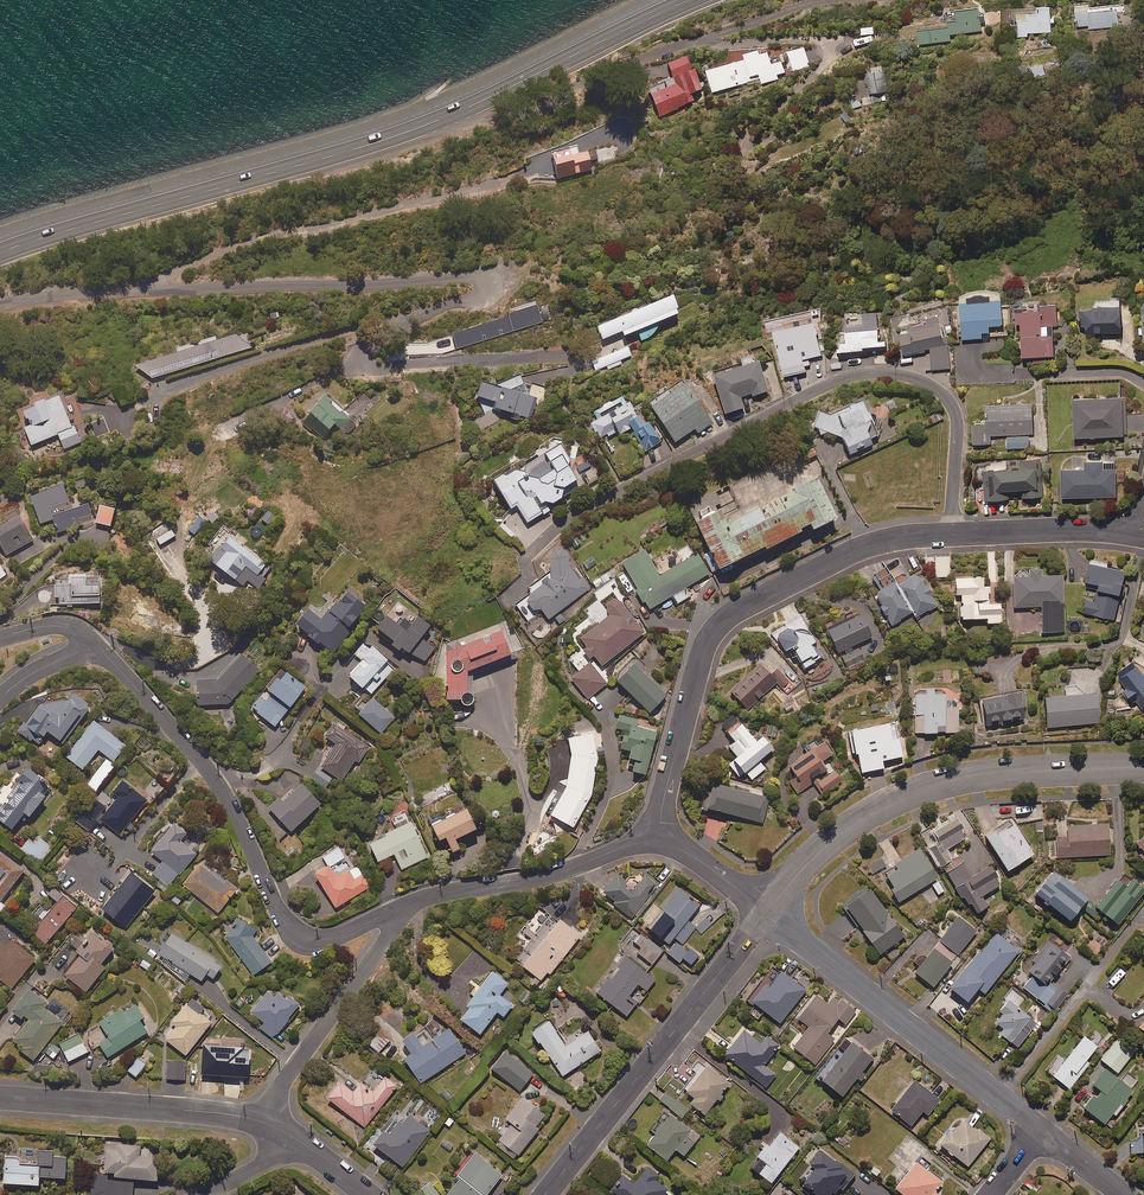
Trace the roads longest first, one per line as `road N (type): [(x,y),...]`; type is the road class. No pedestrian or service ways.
road 1 (residential): [(1143,534),(1084,528),(890,539),(734,612),(702,655),(662,803),(660,842)]
road 2 (secondary): [(454,113),(0,253)]
road 3 (residential): [(401,907),(329,940),(293,931),(208,769),(96,646)]
road 4 (tertiary): [(767,913),(829,842),(901,799),(990,774),(1143,767)]
road 5 (residential): [(825,0),(666,49),(488,122),(471,124),(454,113)]
road 6 (tertiary): [(544,1194),(767,913)]
road 7 (residential): [(1041,1131),(767,913)]
road 8 (residential): [(660,842),(401,907)]
road 9 (residential): [(263,1122),(0,1098)]
road 10 (secondary): [(691,0),(454,113)]
road 11 (residential): [(263,1122),(401,907)]
road 12 (residential): [(767,913),(695,857),(660,842)]

